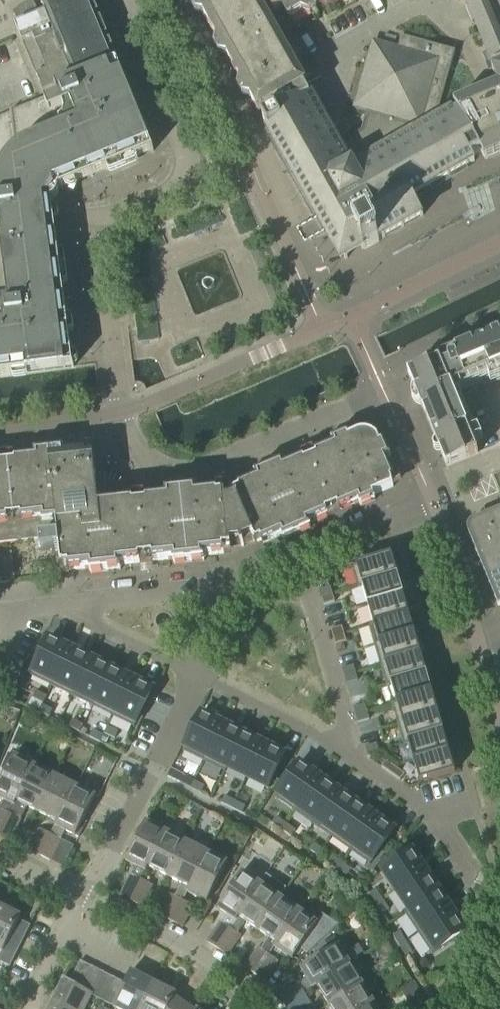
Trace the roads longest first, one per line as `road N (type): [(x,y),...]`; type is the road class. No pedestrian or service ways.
road 1 (residential): [(388,402),(224,464),(129,473),(104,216)]
road 2 (residential): [(104,216),(192,183),(127,0)]
road 3 (residential): [(84,899),(192,690),(192,668)]
road 4 (residential): [(265,1008),(246,984),(84,899)]
road 5 (residential): [(346,754),(341,703),(298,556)]
road 6 (residential): [(471,881),(438,826),(346,754)]
road 7 (residential): [(346,754),(192,668)]
road 8 (residential): [(235,583),(66,604)]
road 9 (residential): [(433,501),(298,556)]
road 10 (residential): [(478,638),(433,501)]
road 11 (residential): [(192,668),(66,604)]

